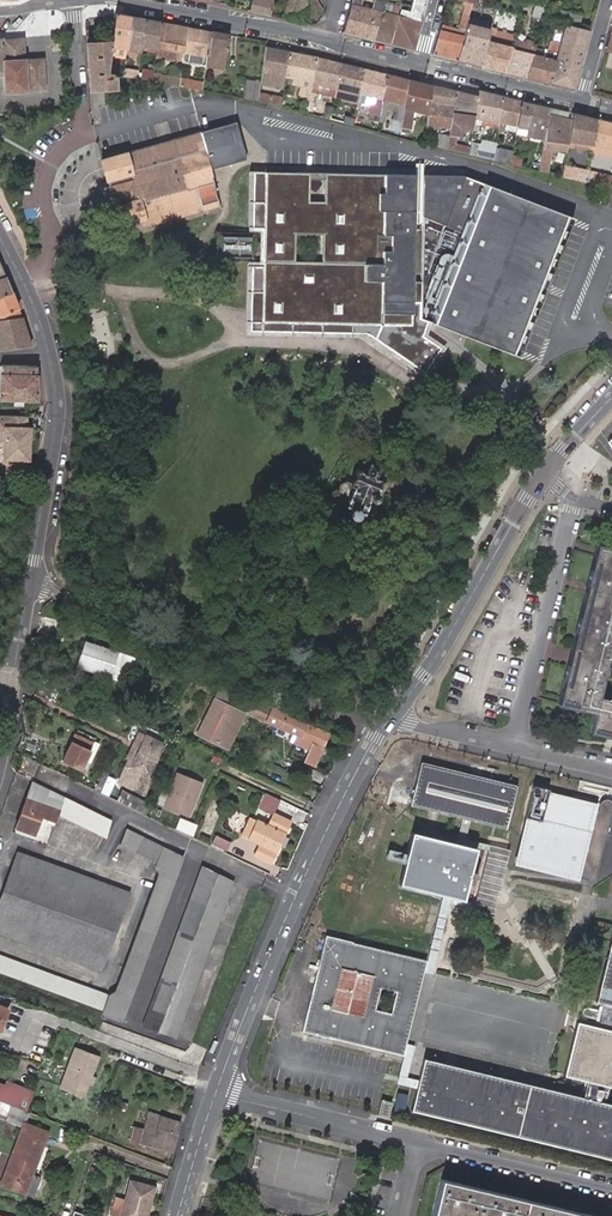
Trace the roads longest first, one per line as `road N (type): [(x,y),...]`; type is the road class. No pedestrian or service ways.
road 1 (residential): [(217,1093),(282,925),(392,714)]
road 2 (residential): [(13,691),(37,597),(59,423),(54,355)]
road 3 (residential): [(423,67),(114,0)]
road 4 (residential): [(392,714),(444,644),(543,475)]
road 5 (residential): [(515,747),(574,501)]
road 6 (residential): [(417,1143),(217,1093)]
road 7 (residential): [(611,1190),(417,1143)]
road 8 (unclassified): [(30,294),(54,237),(47,179),(57,154),(85,135)]
road 9 (residential): [(581,104),(423,67)]
road 10 (residential): [(85,135),(72,0)]
road 11 (residential): [(178,1215),(217,1093)]
road 12 (residential): [(515,747),(392,714)]

